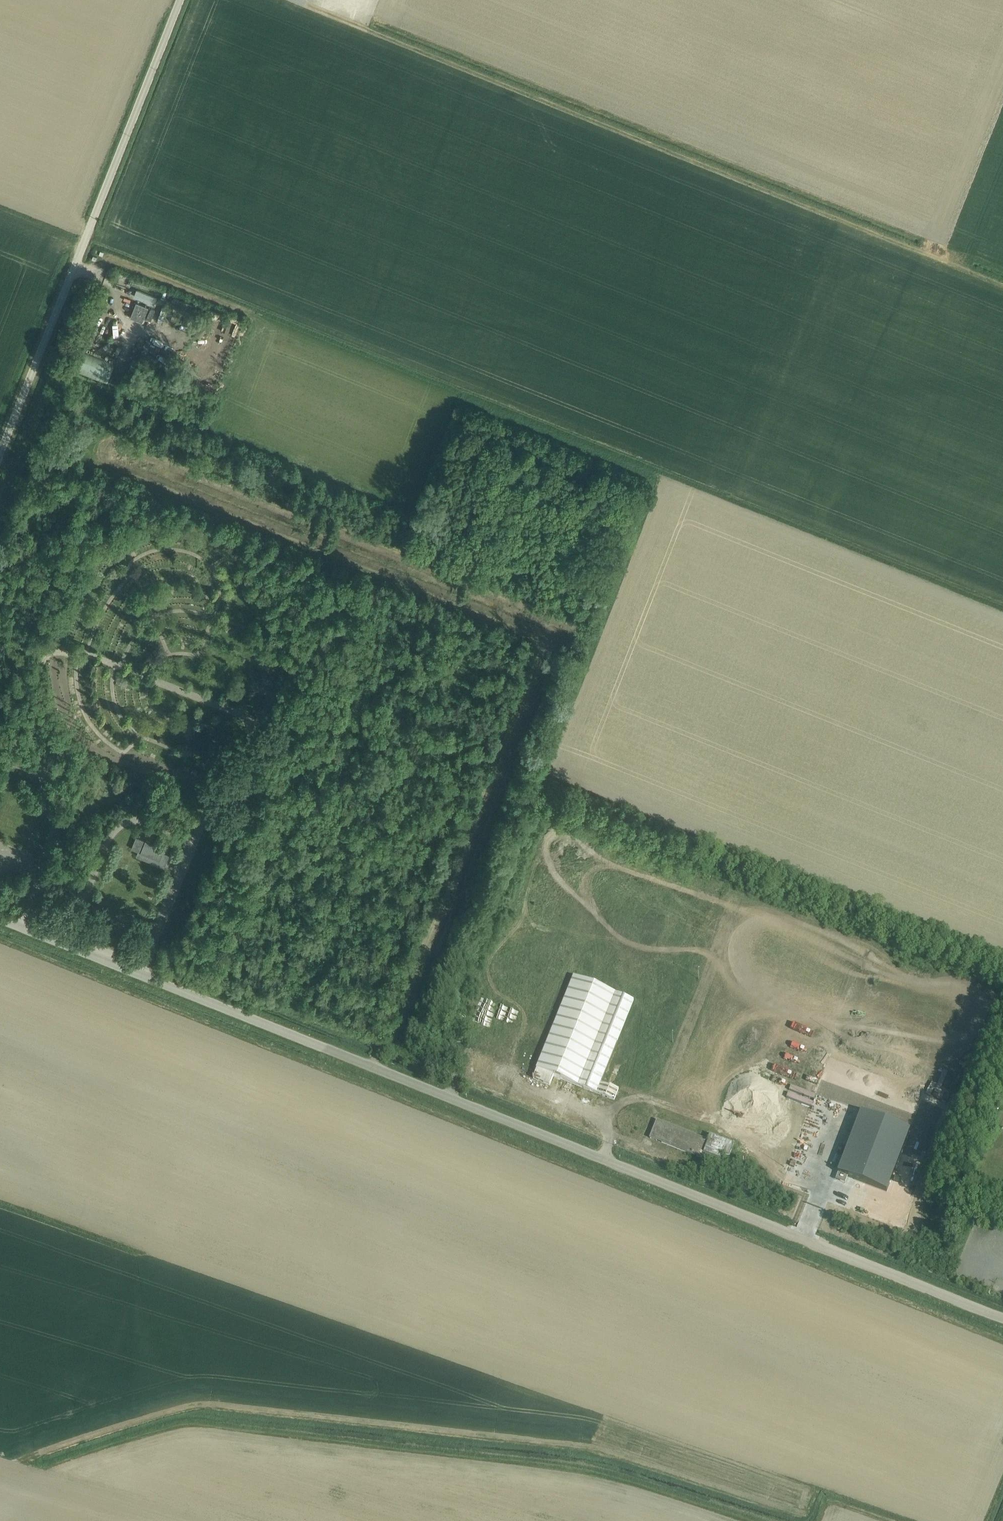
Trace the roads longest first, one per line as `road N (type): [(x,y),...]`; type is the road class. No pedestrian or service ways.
road 1 (unclassified): [(1002,1317),(0,918)]
road 2 (unclassified): [(0,455),(181,0)]

